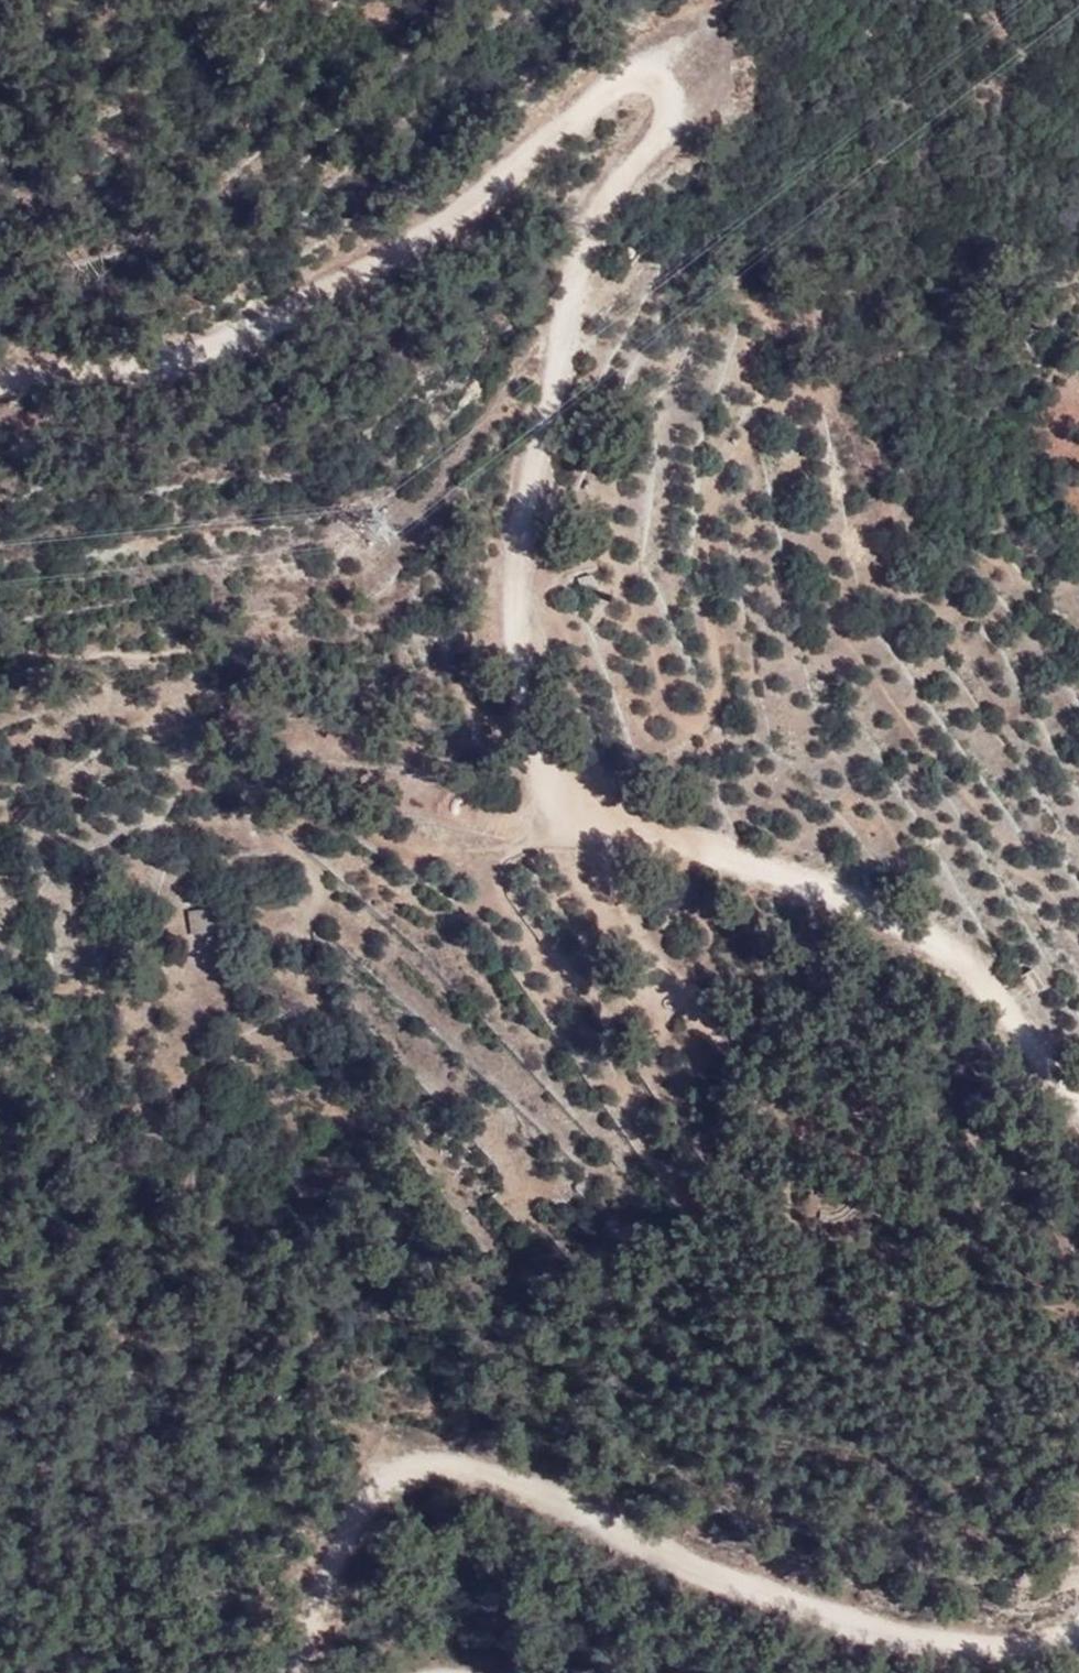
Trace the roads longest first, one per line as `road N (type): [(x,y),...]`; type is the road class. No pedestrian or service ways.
road 1 (track): [(0,384),(193,360),(385,274),(495,193),(597,86),(663,64),(687,111),(603,198),(532,568),(539,754),(565,802),(669,846),(790,882),(962,959),(1078,1085)]
road 2 (track): [(1078,1628),(964,1652),(840,1626),(451,1460),(375,1473),(288,1672)]

